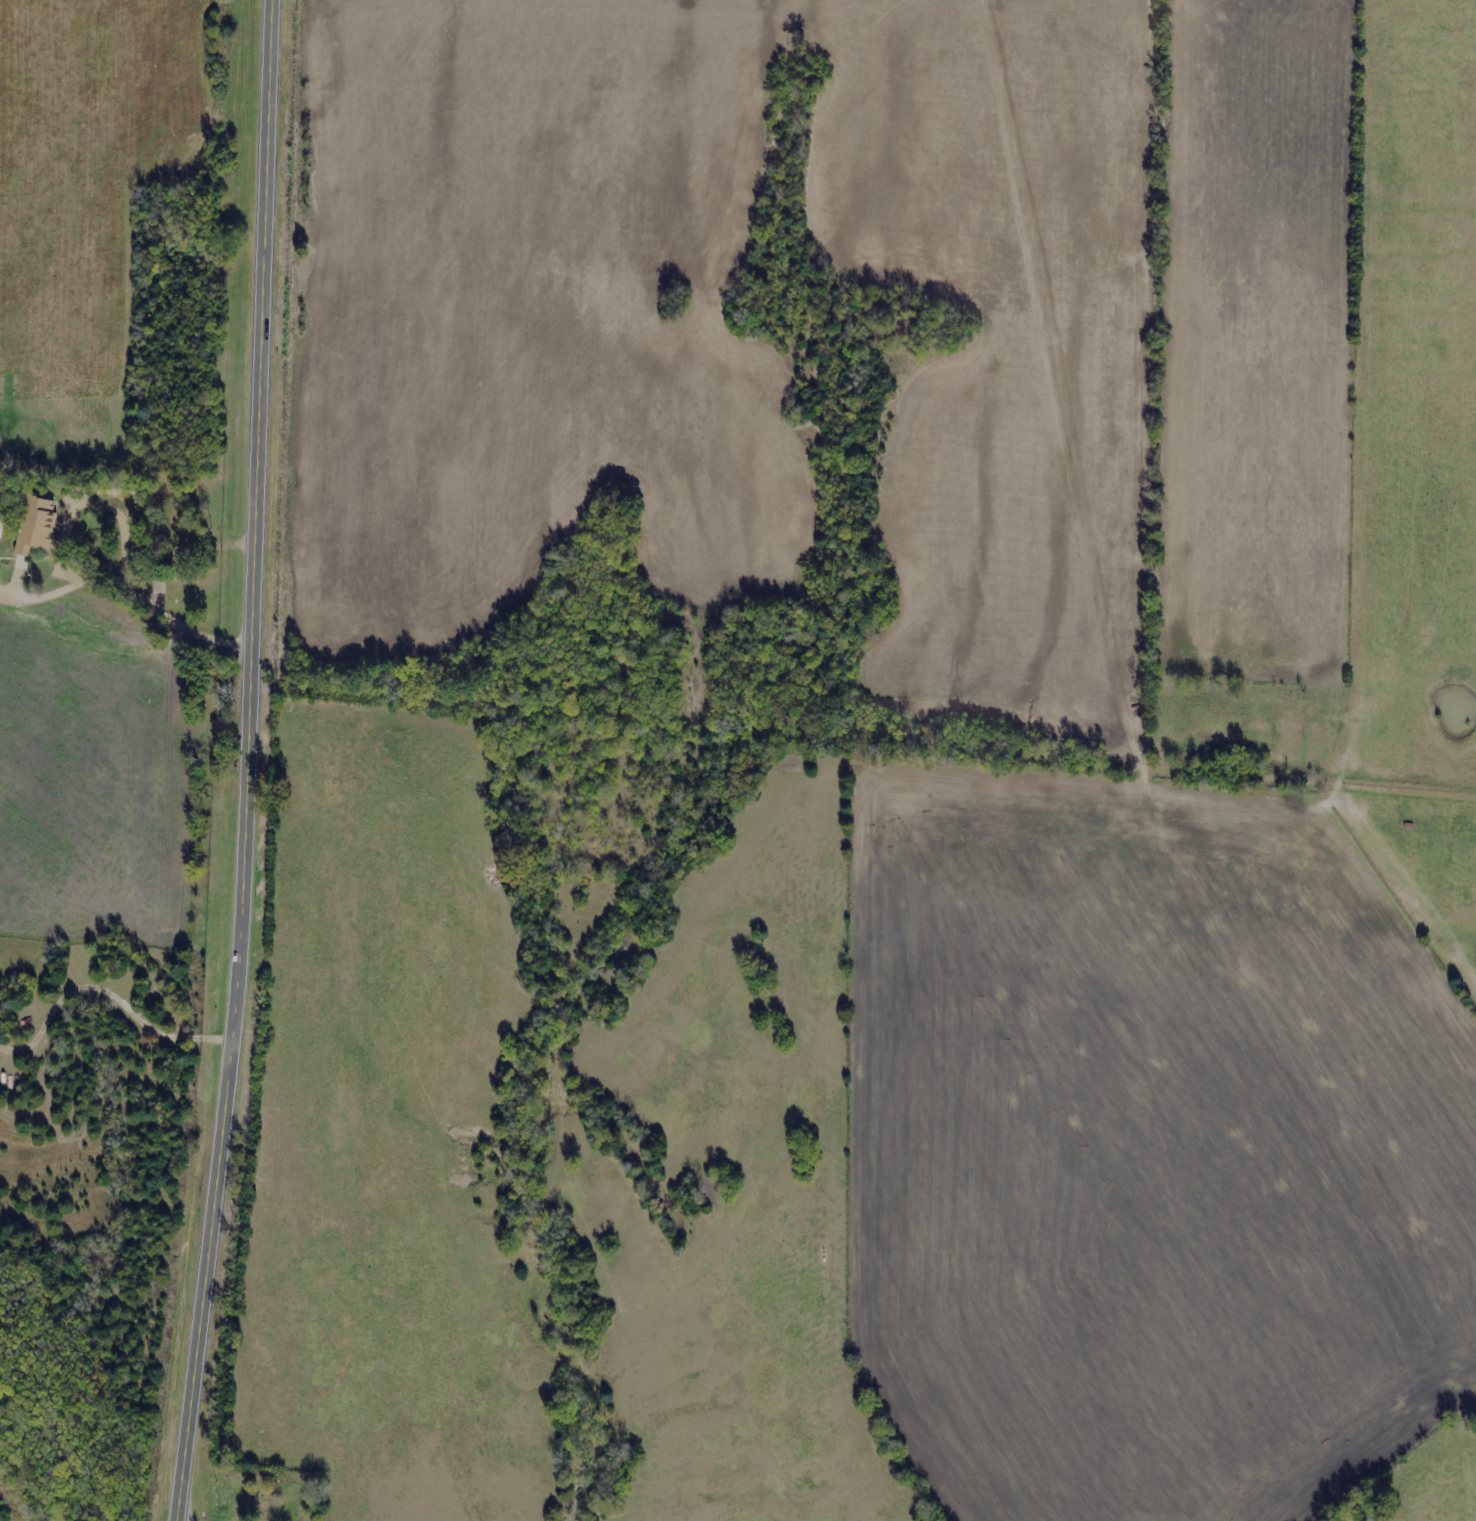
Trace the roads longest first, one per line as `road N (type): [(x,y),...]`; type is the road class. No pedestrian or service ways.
road 1 (primary): [(172,1520),(224,1110),(242,872),(268,0)]

